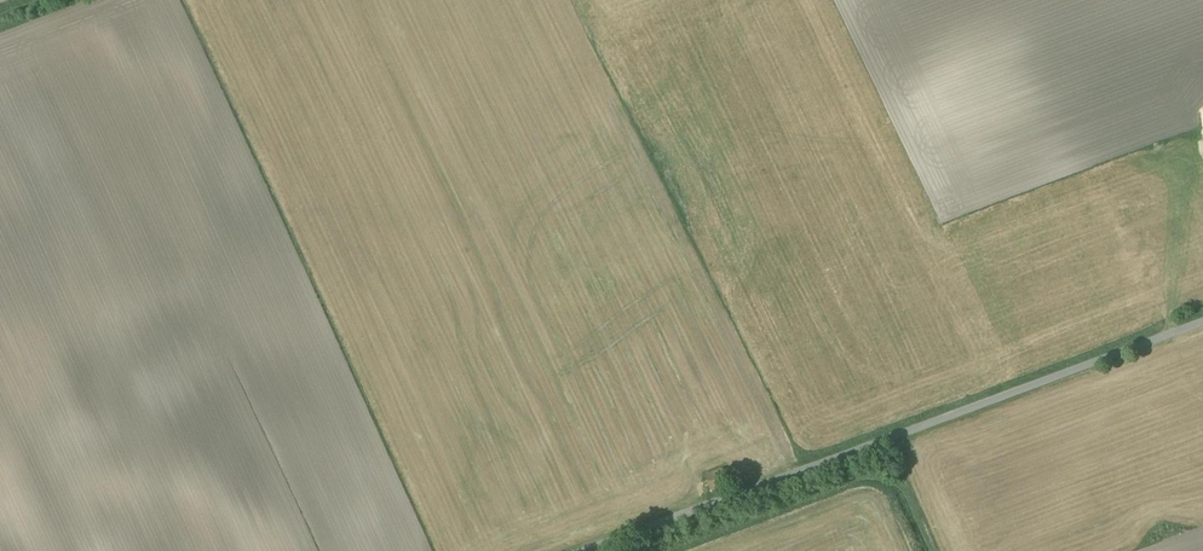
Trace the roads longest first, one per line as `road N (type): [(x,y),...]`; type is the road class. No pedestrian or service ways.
road 1 (unclassified): [(1202,324),(587,550)]

